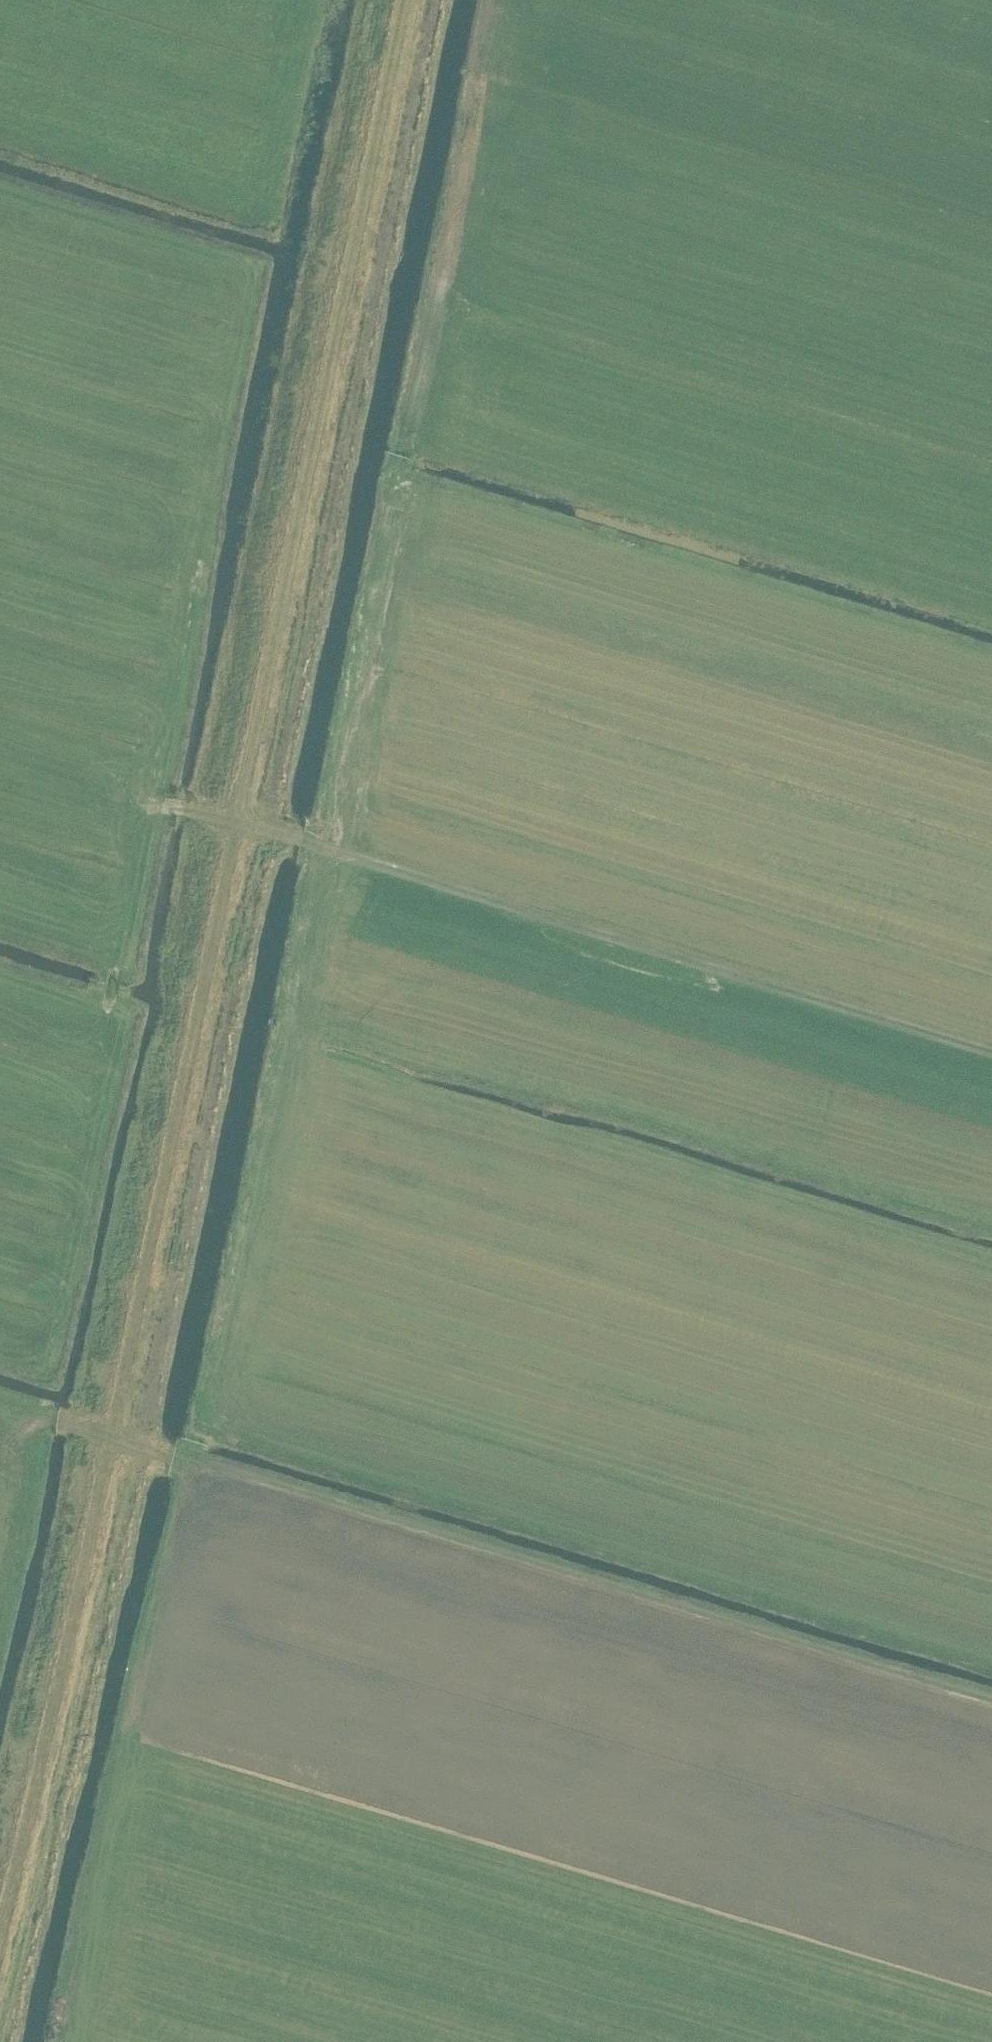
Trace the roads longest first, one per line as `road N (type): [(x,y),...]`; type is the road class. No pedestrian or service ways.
road 1 (track): [(409,0),(0,1825)]
road 2 (track): [(991,244),(593,124),(530,77),(515,52),(510,0)]

